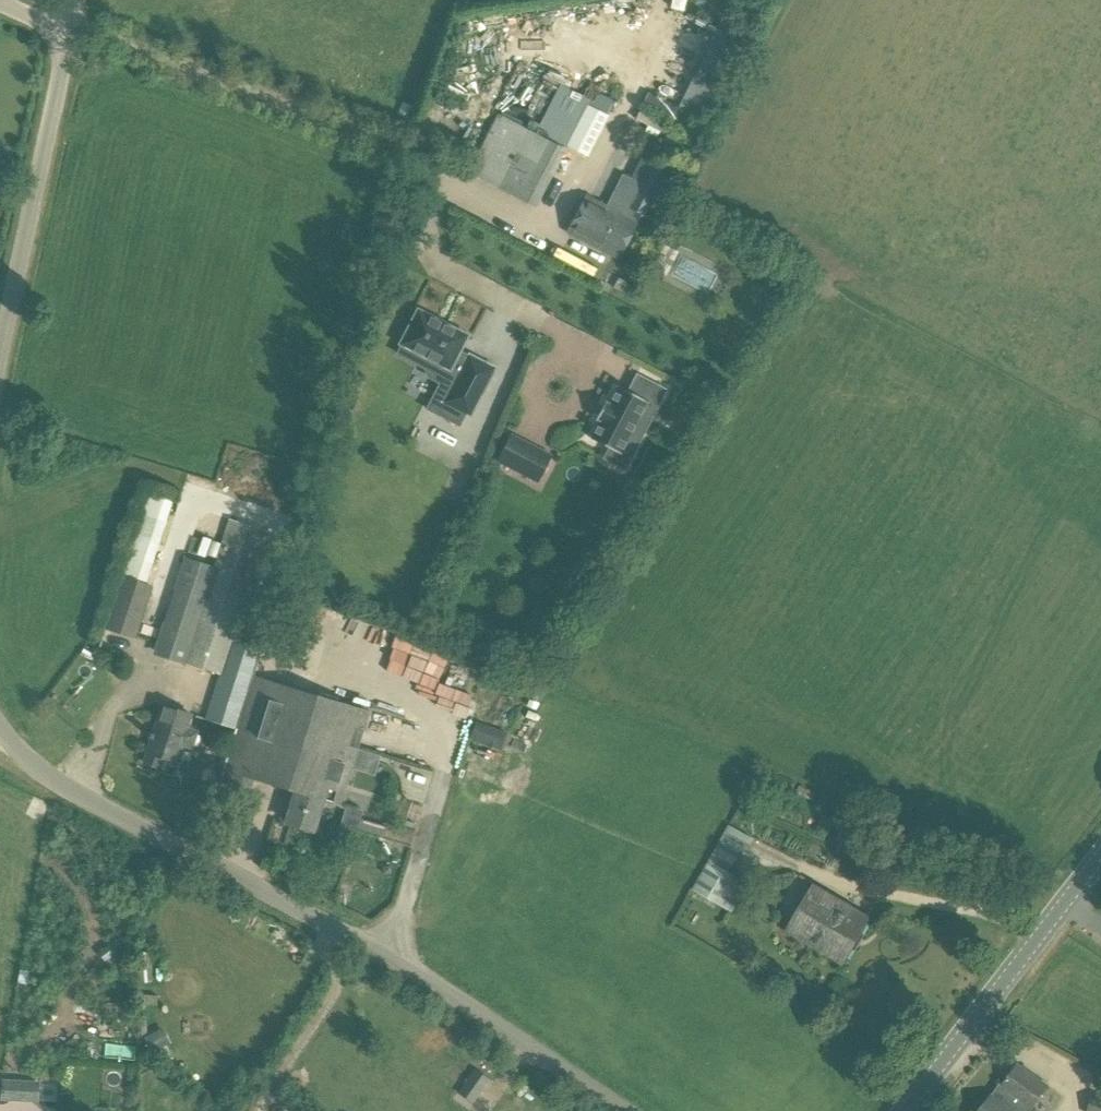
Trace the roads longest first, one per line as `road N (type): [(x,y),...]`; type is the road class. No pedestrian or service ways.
road 1 (unclassified): [(624,1110),(356,940),(51,778),(0,727)]
road 2 (tertiary): [(904,1110),(1100,849)]
road 3 (unclassified): [(0,350),(69,31)]

